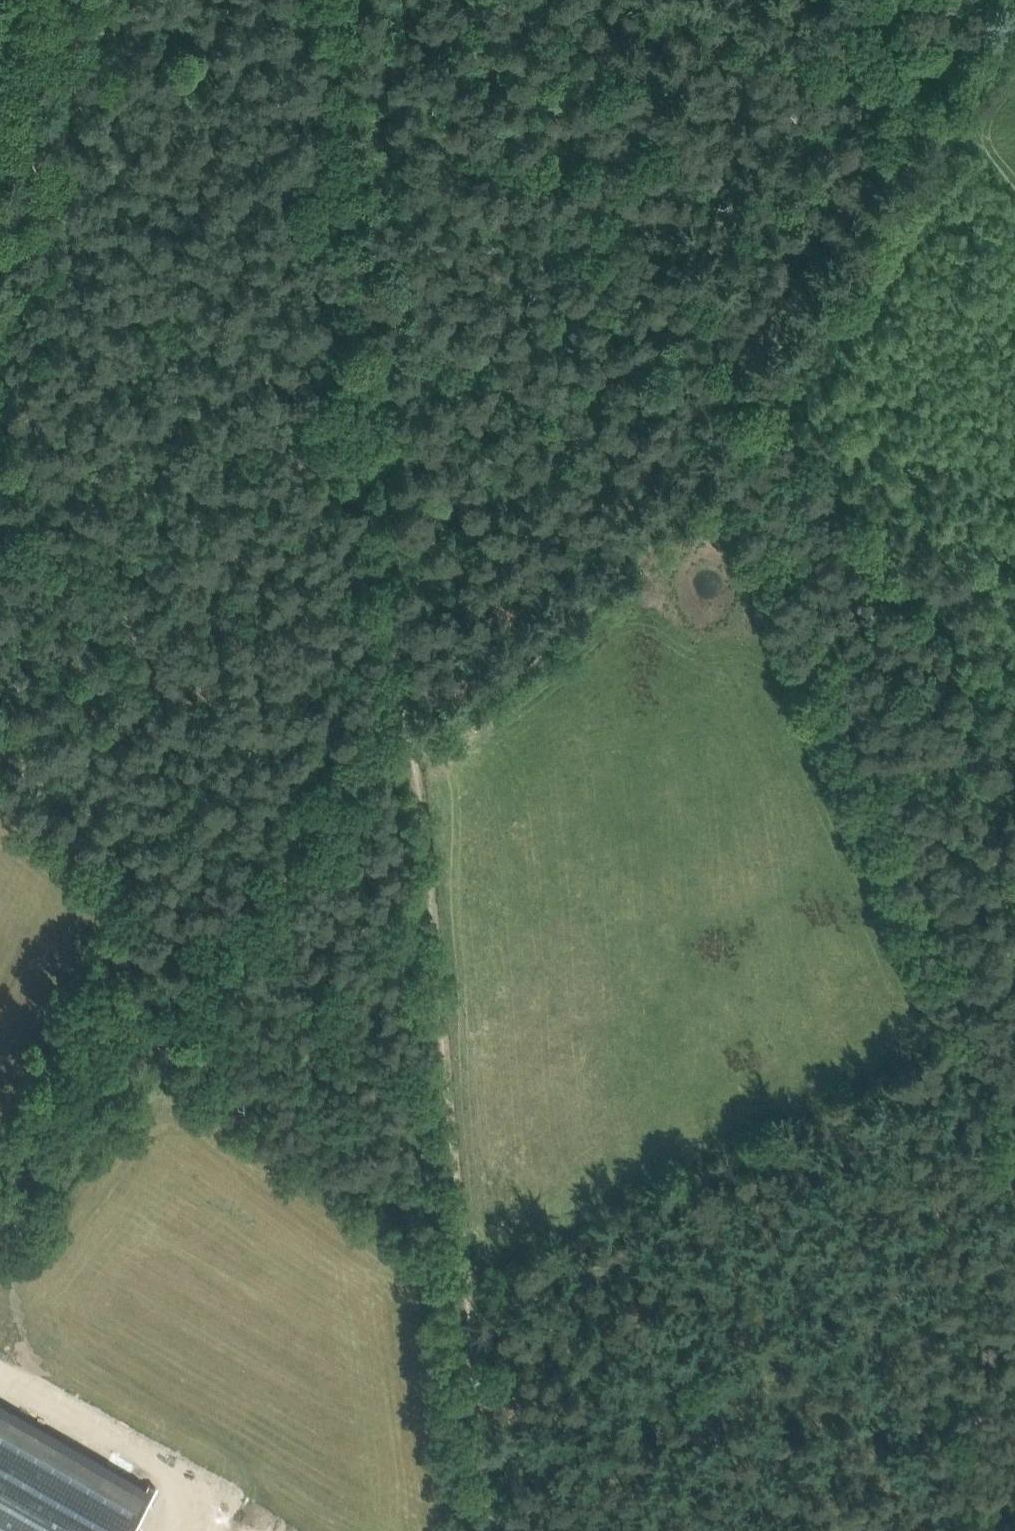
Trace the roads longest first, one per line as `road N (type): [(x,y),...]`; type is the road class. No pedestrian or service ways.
road 1 (track): [(1014,47),(746,436),(619,570),(493,678),(411,719),(241,914),(166,893),(0,750)]

